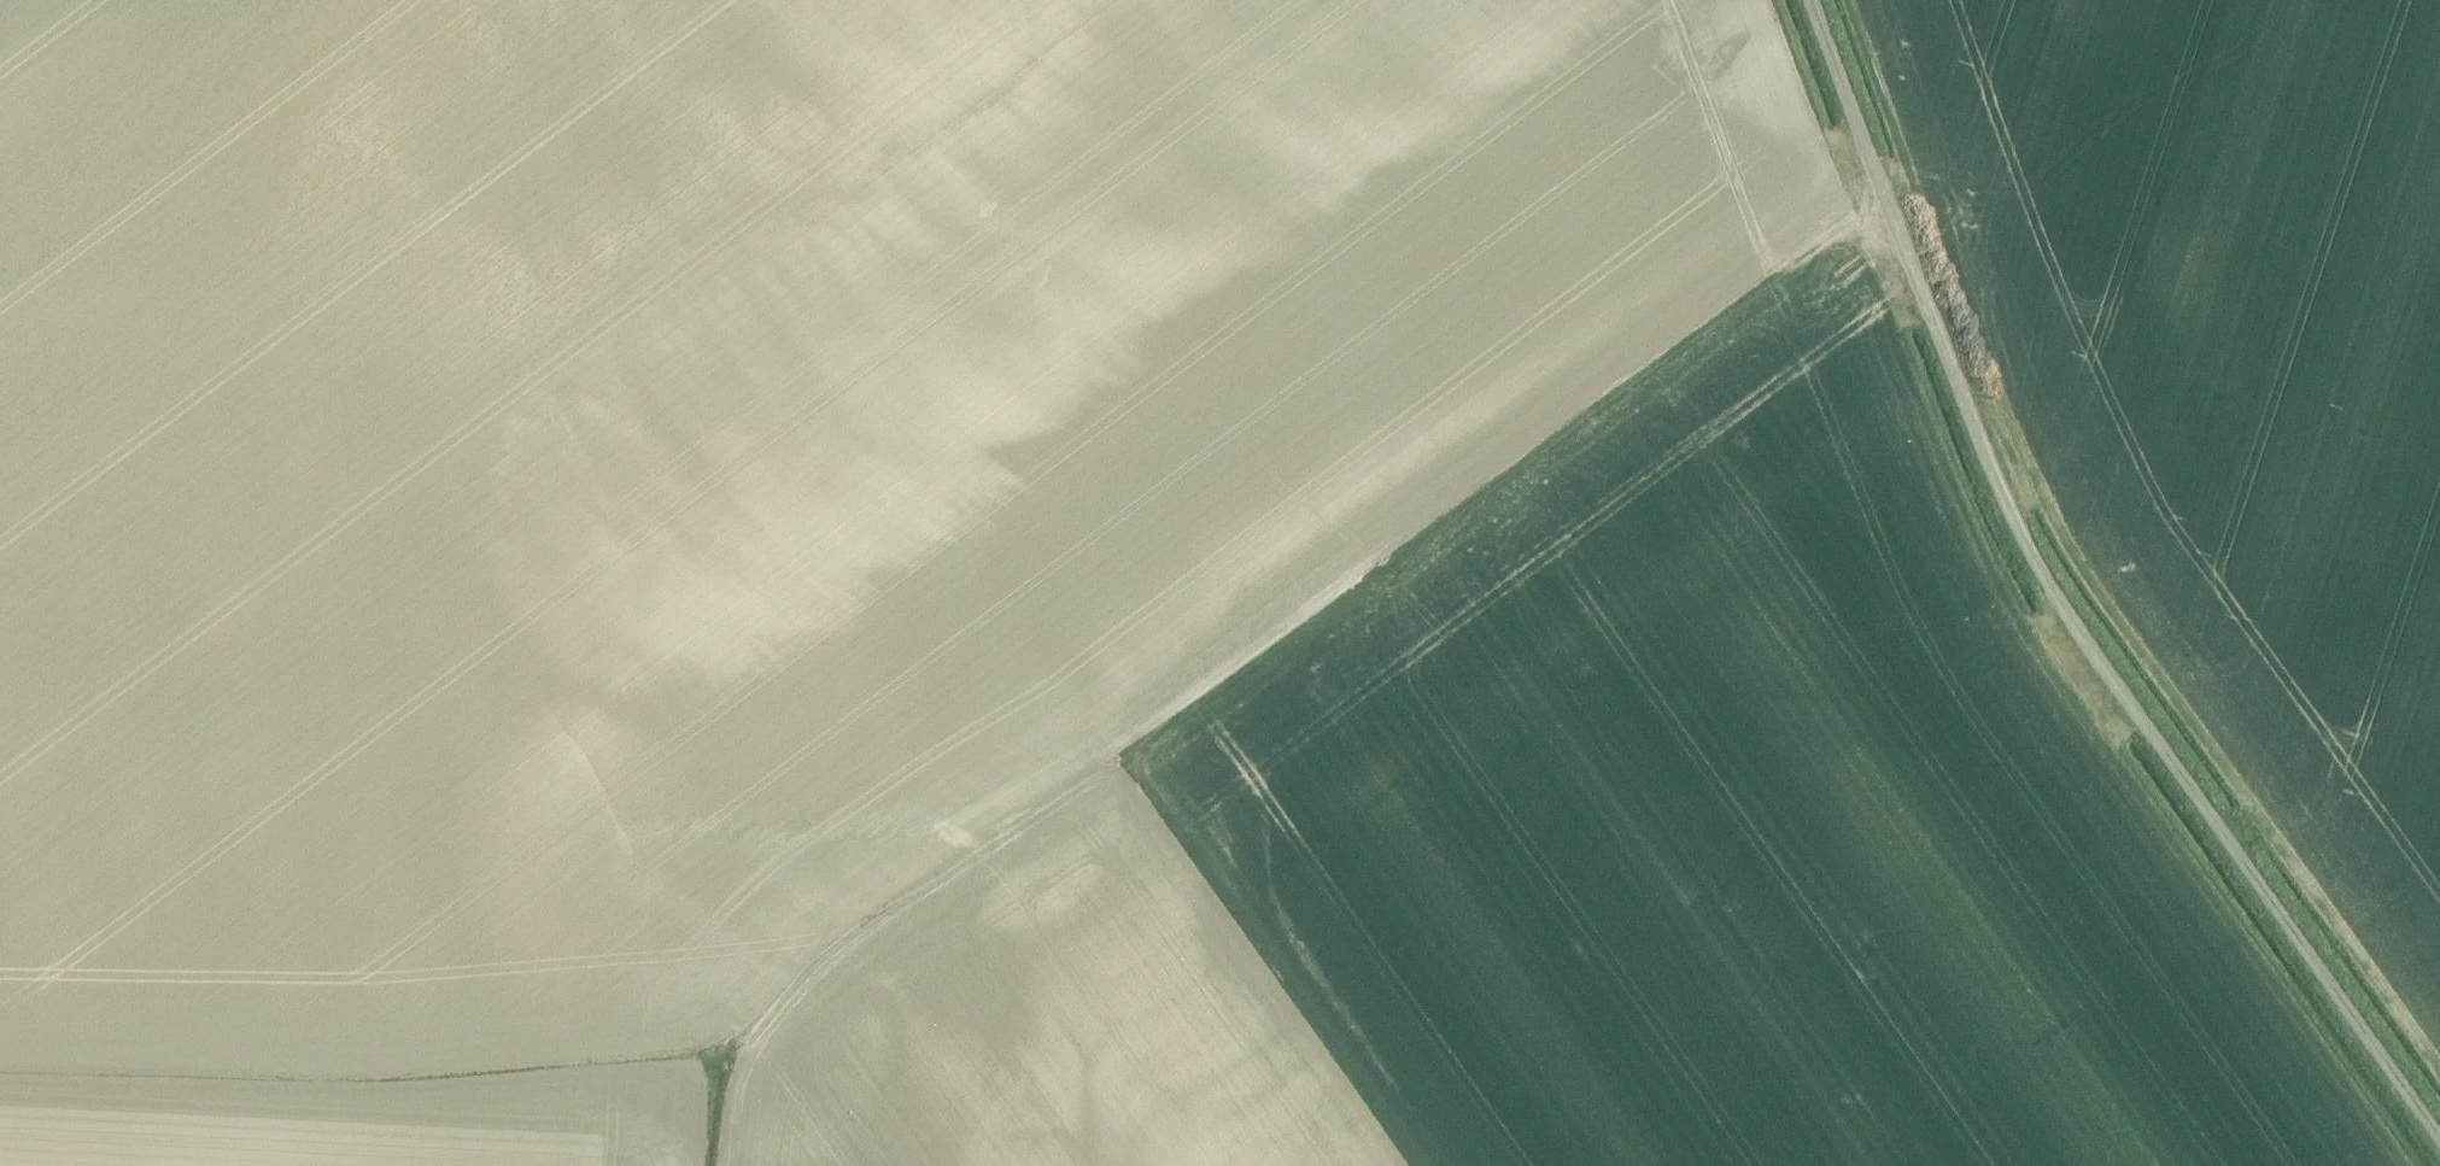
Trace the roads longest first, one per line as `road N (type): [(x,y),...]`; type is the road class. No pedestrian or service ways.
road 1 (track): [(1812,0),(2016,524),(2094,654),(2439,1137)]

